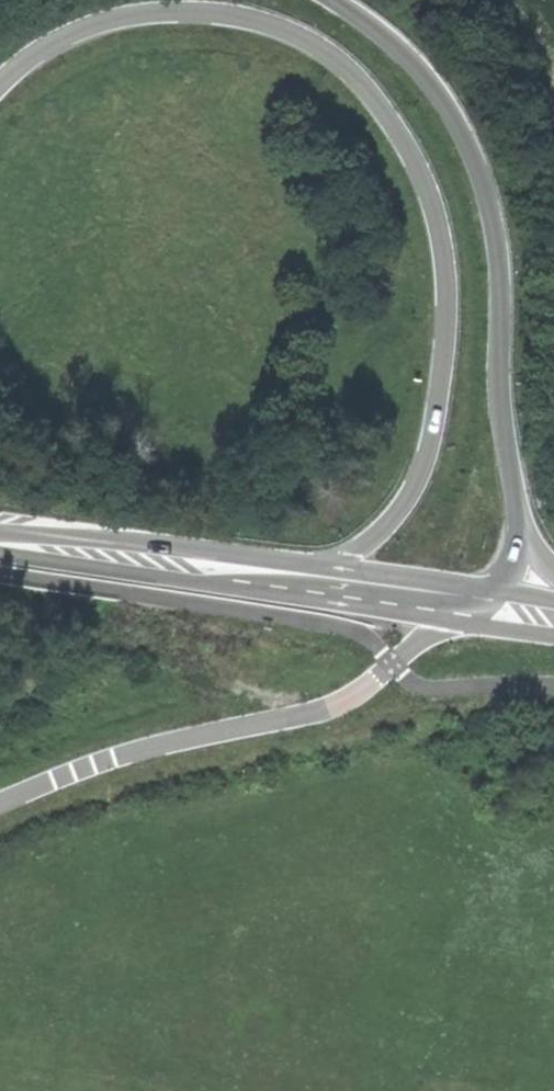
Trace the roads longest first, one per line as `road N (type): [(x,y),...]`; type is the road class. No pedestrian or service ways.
road 1 (residential): [(553,620),(0,544)]

